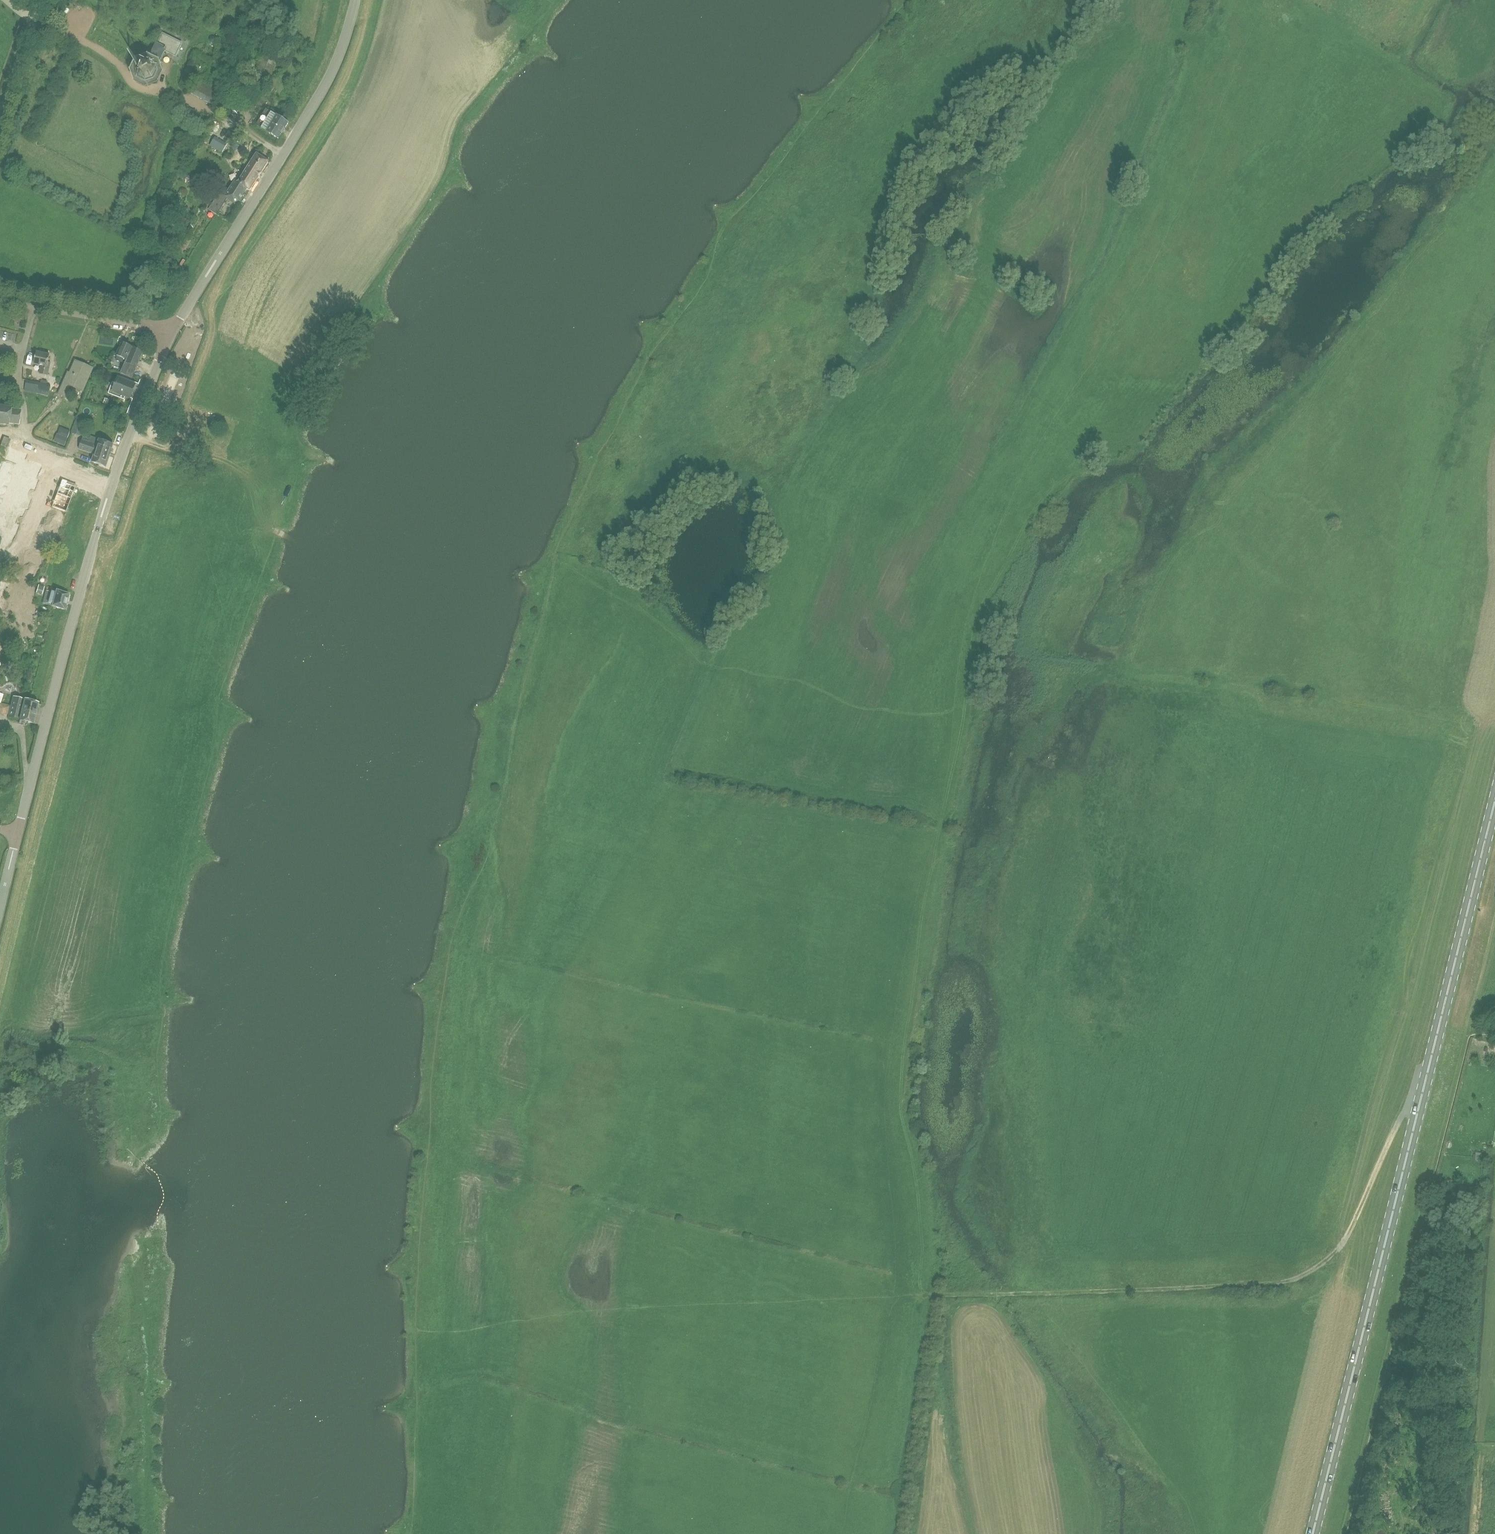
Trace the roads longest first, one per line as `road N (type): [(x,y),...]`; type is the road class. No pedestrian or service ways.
road 1 (primary): [(1314,1533),(1494,810)]
road 2 (track): [(1431,1070),(1421,1075),(1346,1238),(1309,1272),(1259,1285),(936,1294)]
road 3 (tertiary): [(18,833),(105,499),(173,329)]
road 4 (tertiary): [(173,329),(313,104),(354,0)]
road 5 (residential): [(173,329),(33,304)]
road 6 (residential): [(88,460),(26,437),(17,374)]
road 7 (unclassified): [(0,116),(43,0)]

